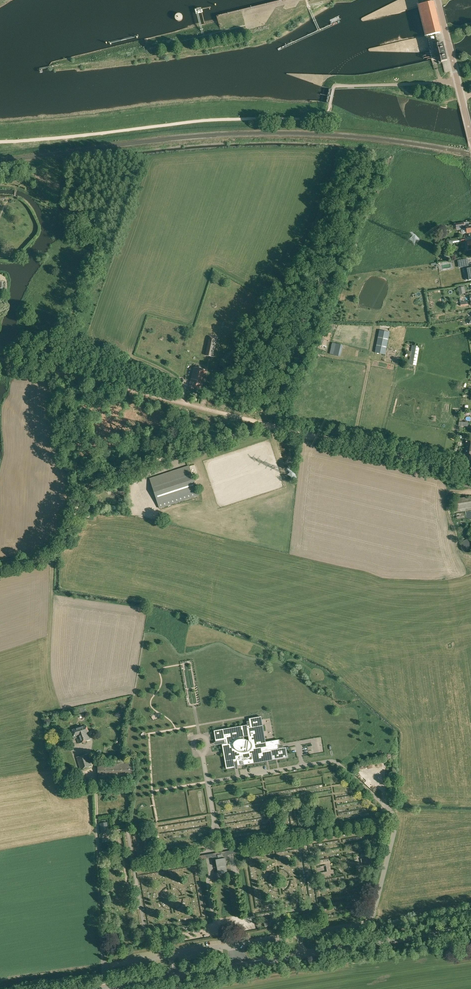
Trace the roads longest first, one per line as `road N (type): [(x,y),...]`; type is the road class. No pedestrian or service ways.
road 1 (secondary): [(97,988),(470,927)]
road 2 (track): [(0,142),(211,120),(316,119),(329,107)]
road 3 (track): [(274,427),(95,482),(50,558),(0,571)]
road 4 (track): [(274,427),(10,361)]
road 5 (track): [(470,472),(274,427)]

